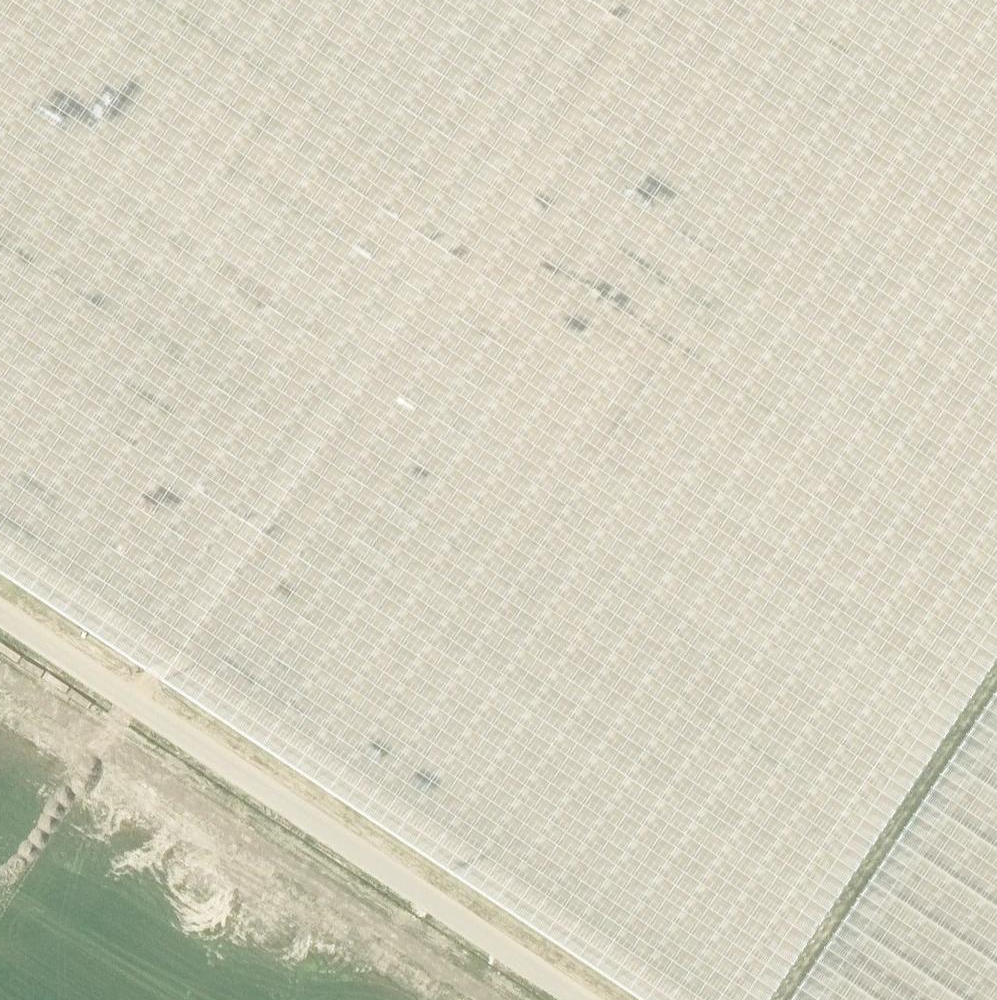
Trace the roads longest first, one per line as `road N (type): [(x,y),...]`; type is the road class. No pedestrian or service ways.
road 1 (unclassified): [(578,999),(0,614)]

